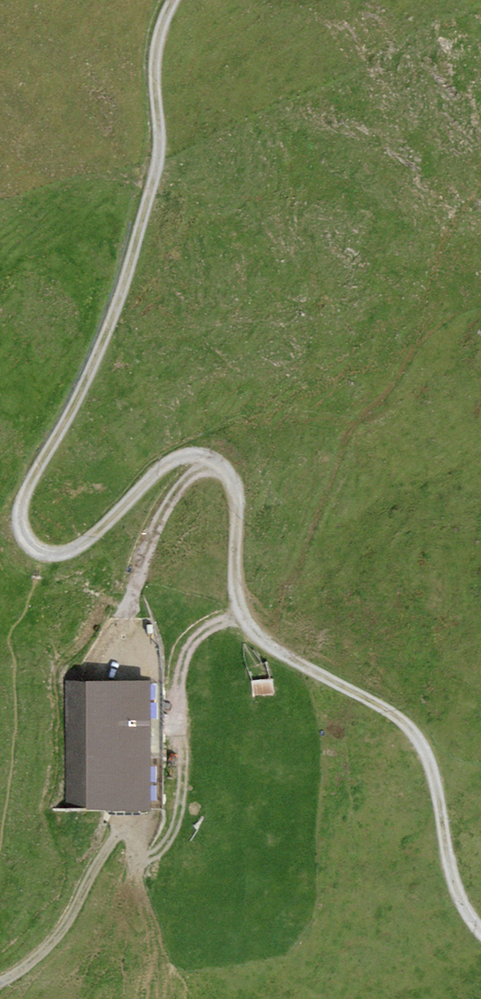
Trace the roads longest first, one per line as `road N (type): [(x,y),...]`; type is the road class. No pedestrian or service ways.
road 1 (track): [(480,931),(453,879),(421,742),(376,704),(272,647),(242,617),(236,489),(222,466),(202,456),(178,459),(83,543),(43,552)]
road 2 (track): [(43,552),(22,530),(22,505),(125,275),(156,162),(158,26),(173,0)]
road 3 (track): [(0,982),(65,927),(116,835),(126,835),(145,856),(167,841),(182,801),(186,656),(209,627),(242,617)]

